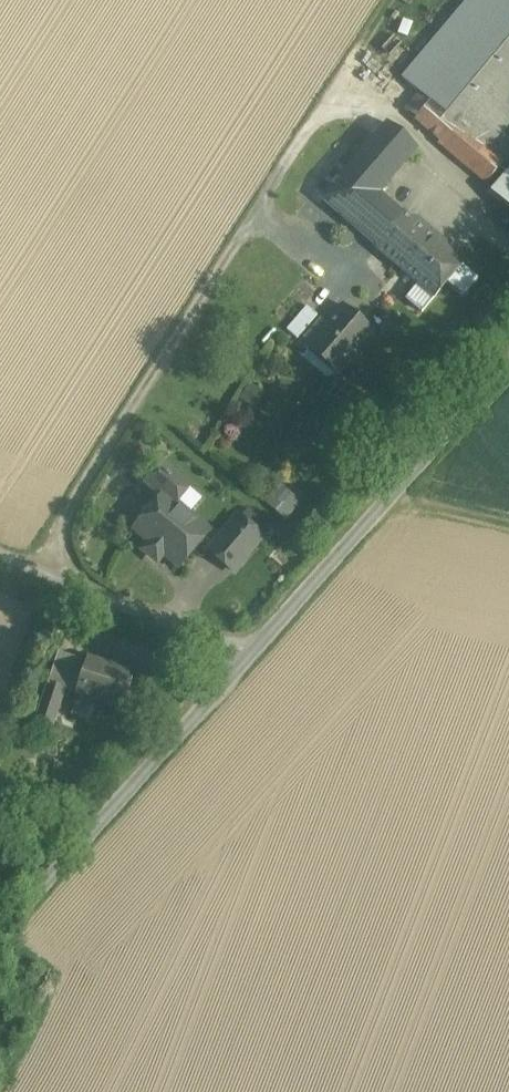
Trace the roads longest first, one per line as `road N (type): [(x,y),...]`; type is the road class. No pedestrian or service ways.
road 1 (unclassified): [(249,654),(508,367)]
road 2 (unclassified): [(0,935),(249,654)]
road 3 (residential): [(0,556),(249,654)]

